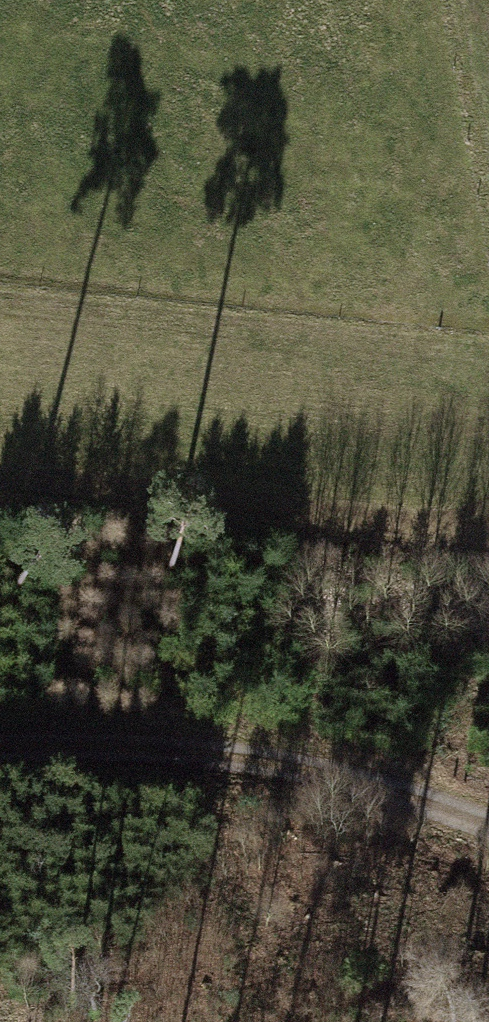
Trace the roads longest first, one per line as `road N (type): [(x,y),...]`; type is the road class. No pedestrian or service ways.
road 1 (track): [(0,754),(107,751),(334,769),(488,814)]
road 2 (track): [(0,495),(476,532)]
road 3 (track): [(468,0),(488,120)]

